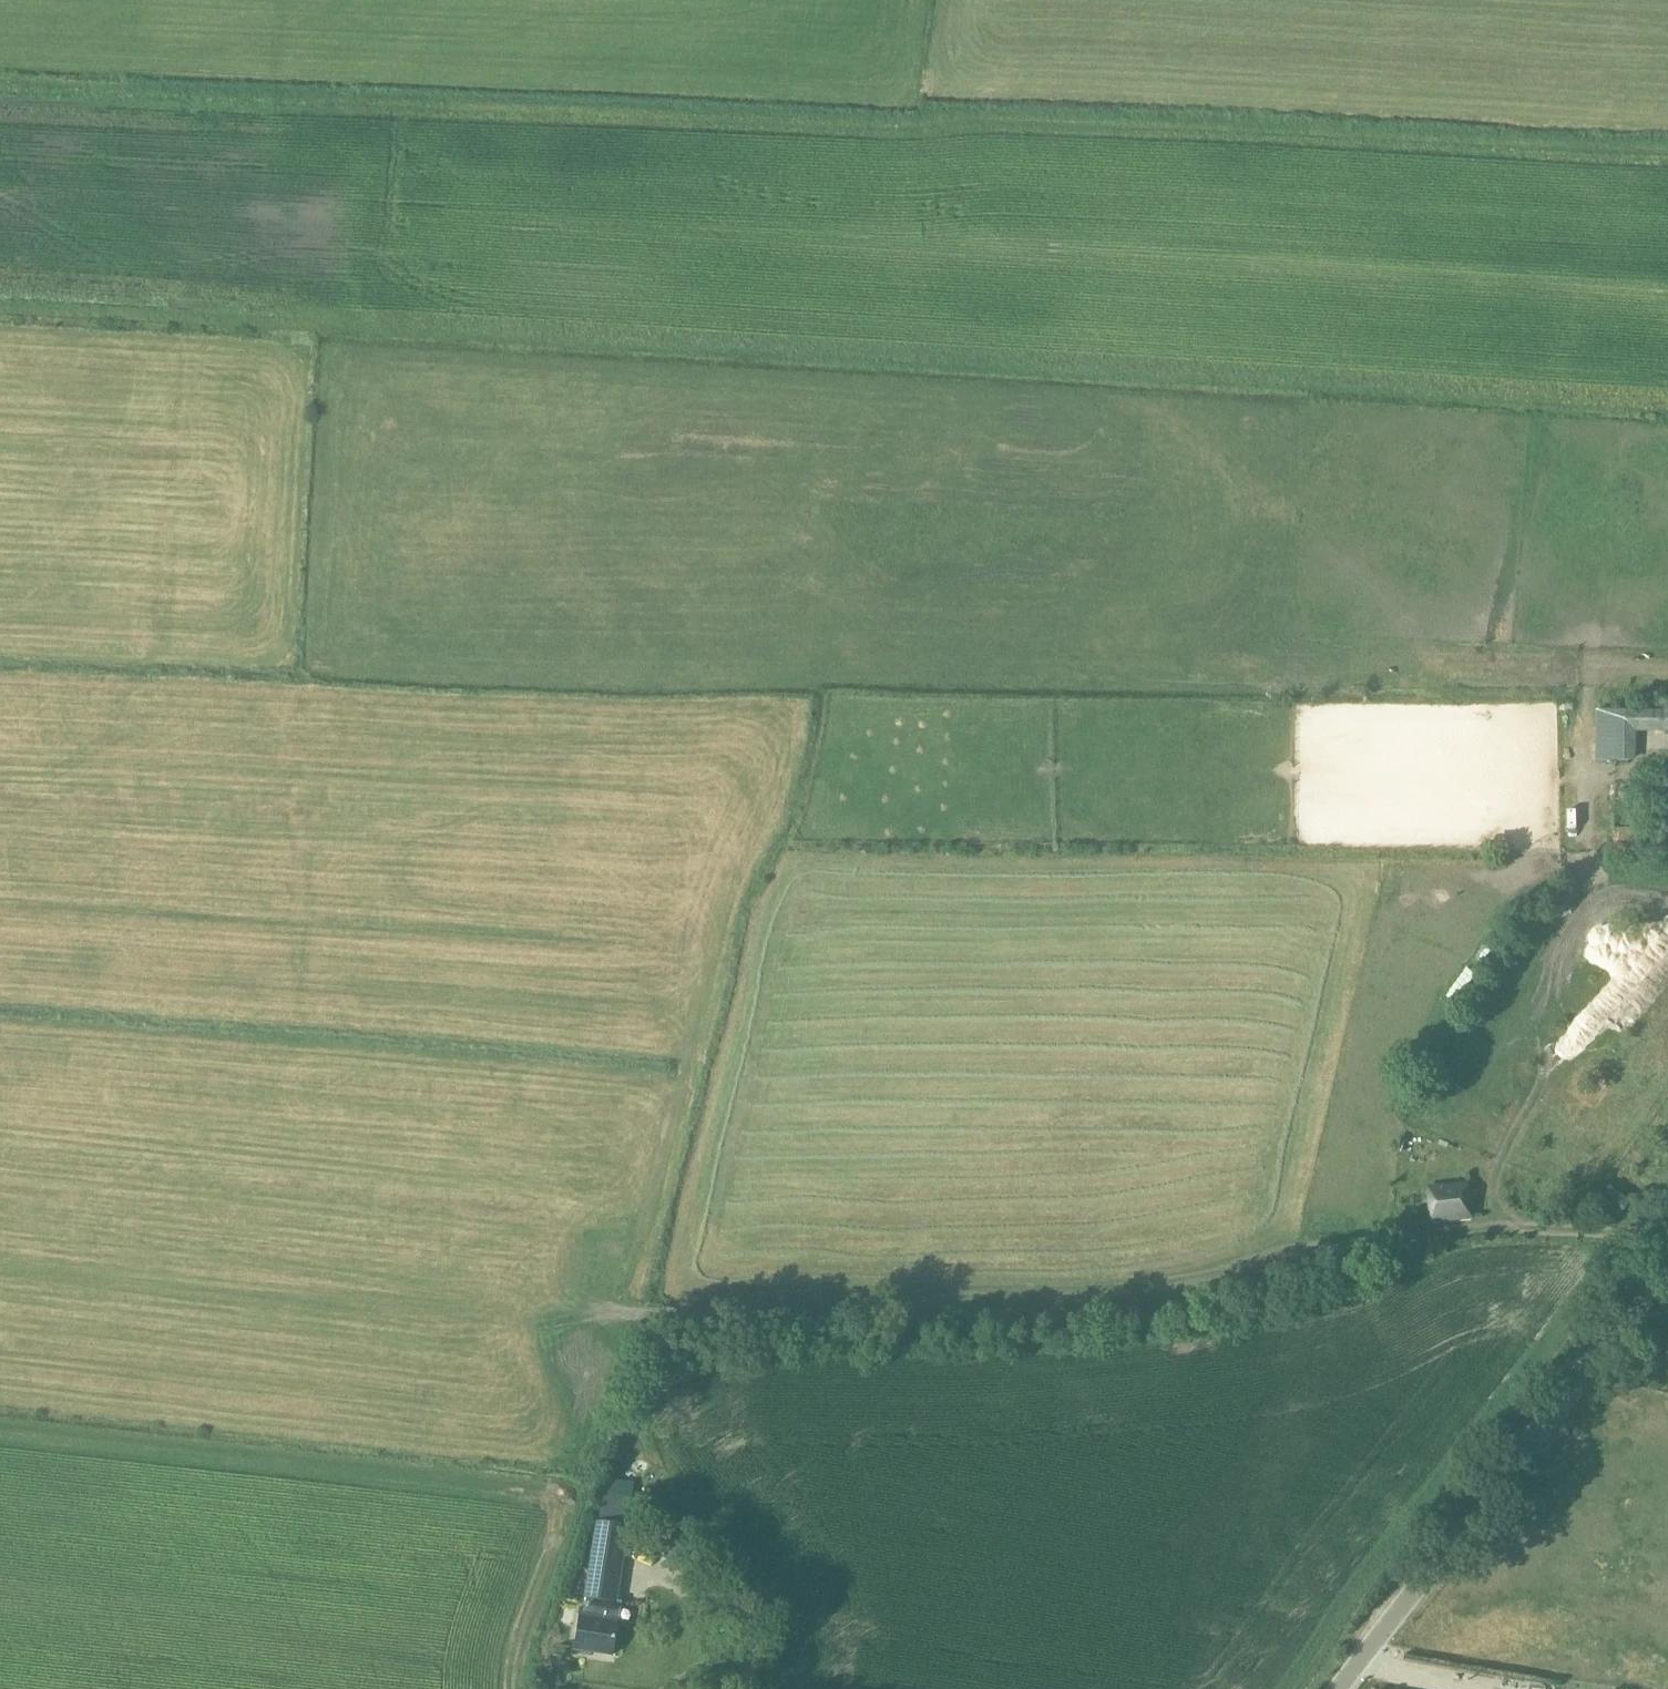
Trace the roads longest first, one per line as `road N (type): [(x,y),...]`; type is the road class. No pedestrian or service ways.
road 1 (unclassified): [(1327,1688),(1667,1262)]

